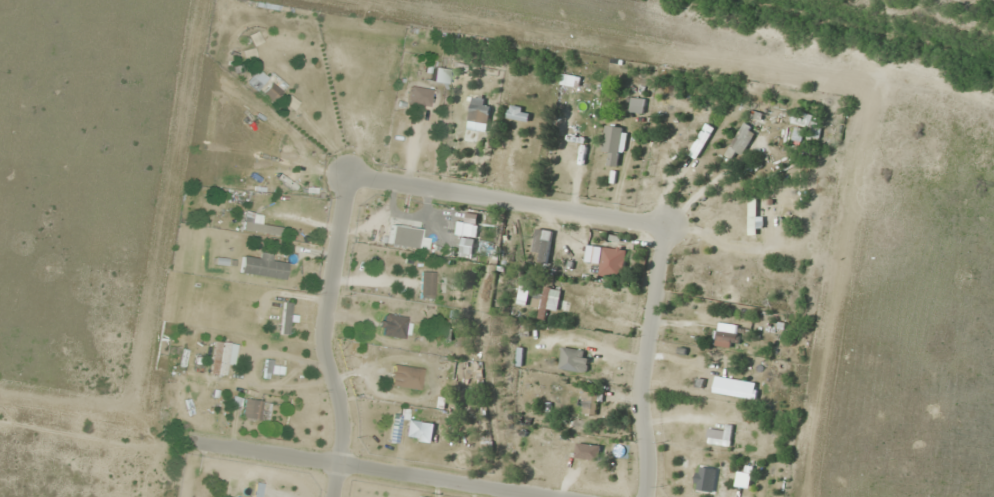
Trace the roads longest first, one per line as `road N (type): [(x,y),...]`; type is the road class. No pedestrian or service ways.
road 1 (residential): [(551,496),(186,440)]
road 2 (residential): [(347,171),(322,335),(344,422),(333,496)]
road 3 (residential): [(668,224),(347,171)]
road 4 (residential): [(644,496),(639,386),(668,224)]

